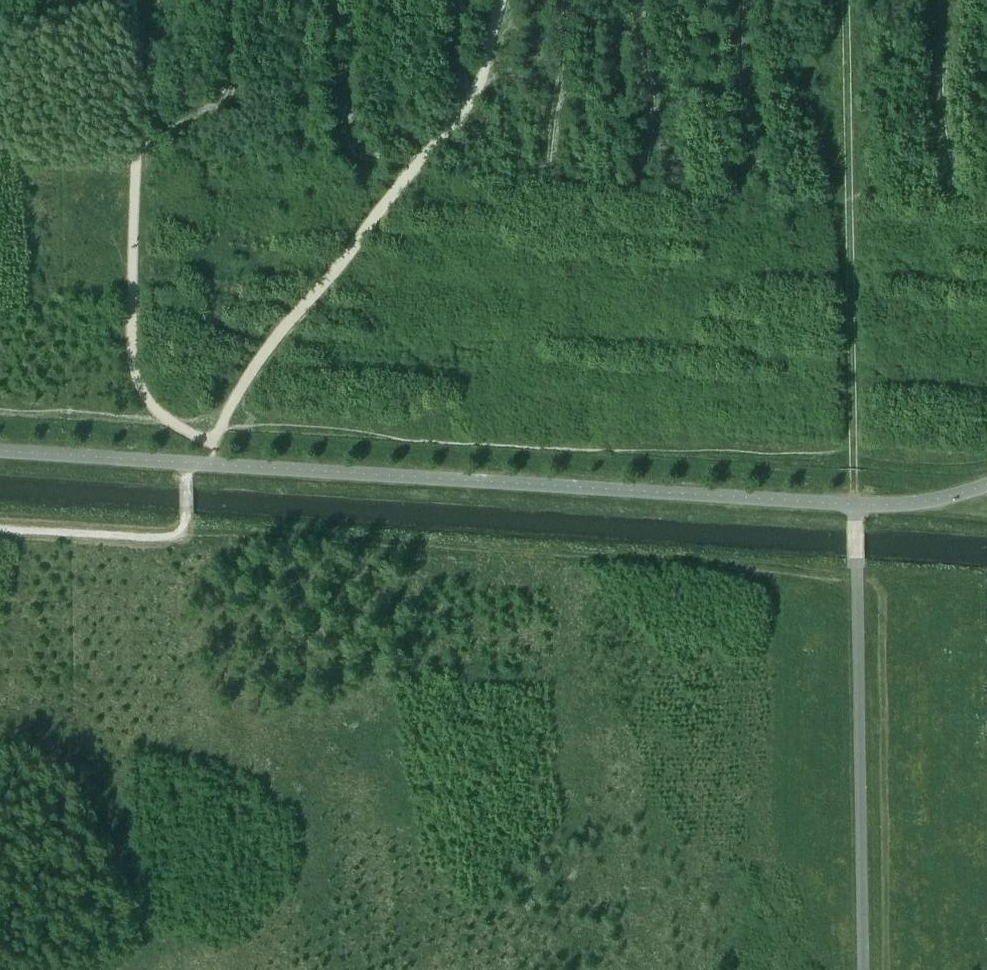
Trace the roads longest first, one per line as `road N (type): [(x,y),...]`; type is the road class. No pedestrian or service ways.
road 1 (track): [(413,0),(446,134),(788,204),(849,208)]
road 2 (track): [(856,505),(845,0)]

